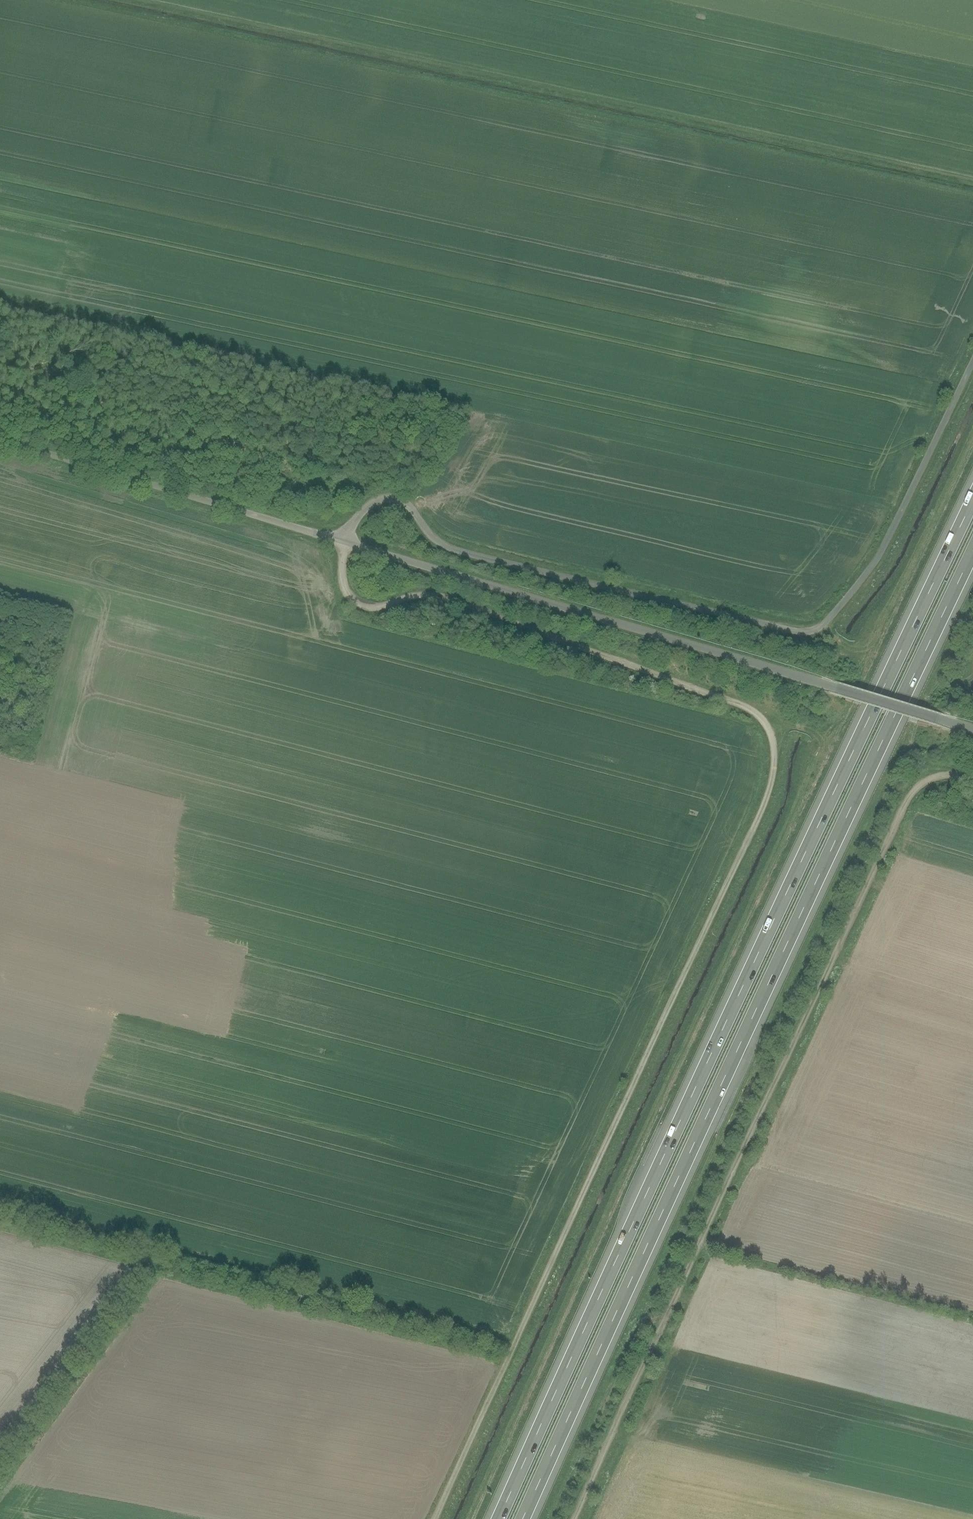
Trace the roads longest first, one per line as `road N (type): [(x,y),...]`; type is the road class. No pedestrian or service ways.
road 1 (track): [(344,542),(346,582),(361,605),(444,598),(742,706),(766,727),(773,750),(759,821),(436,1518)]
road 2 (motorway): [(972,502),(502,1518)]
road 3 (motorway): [(526,1518),(972,554)]
road 4 (unclassified): [(972,731),(0,438)]
road 5 (track): [(972,779),(931,781),(903,811),(579,1518)]

